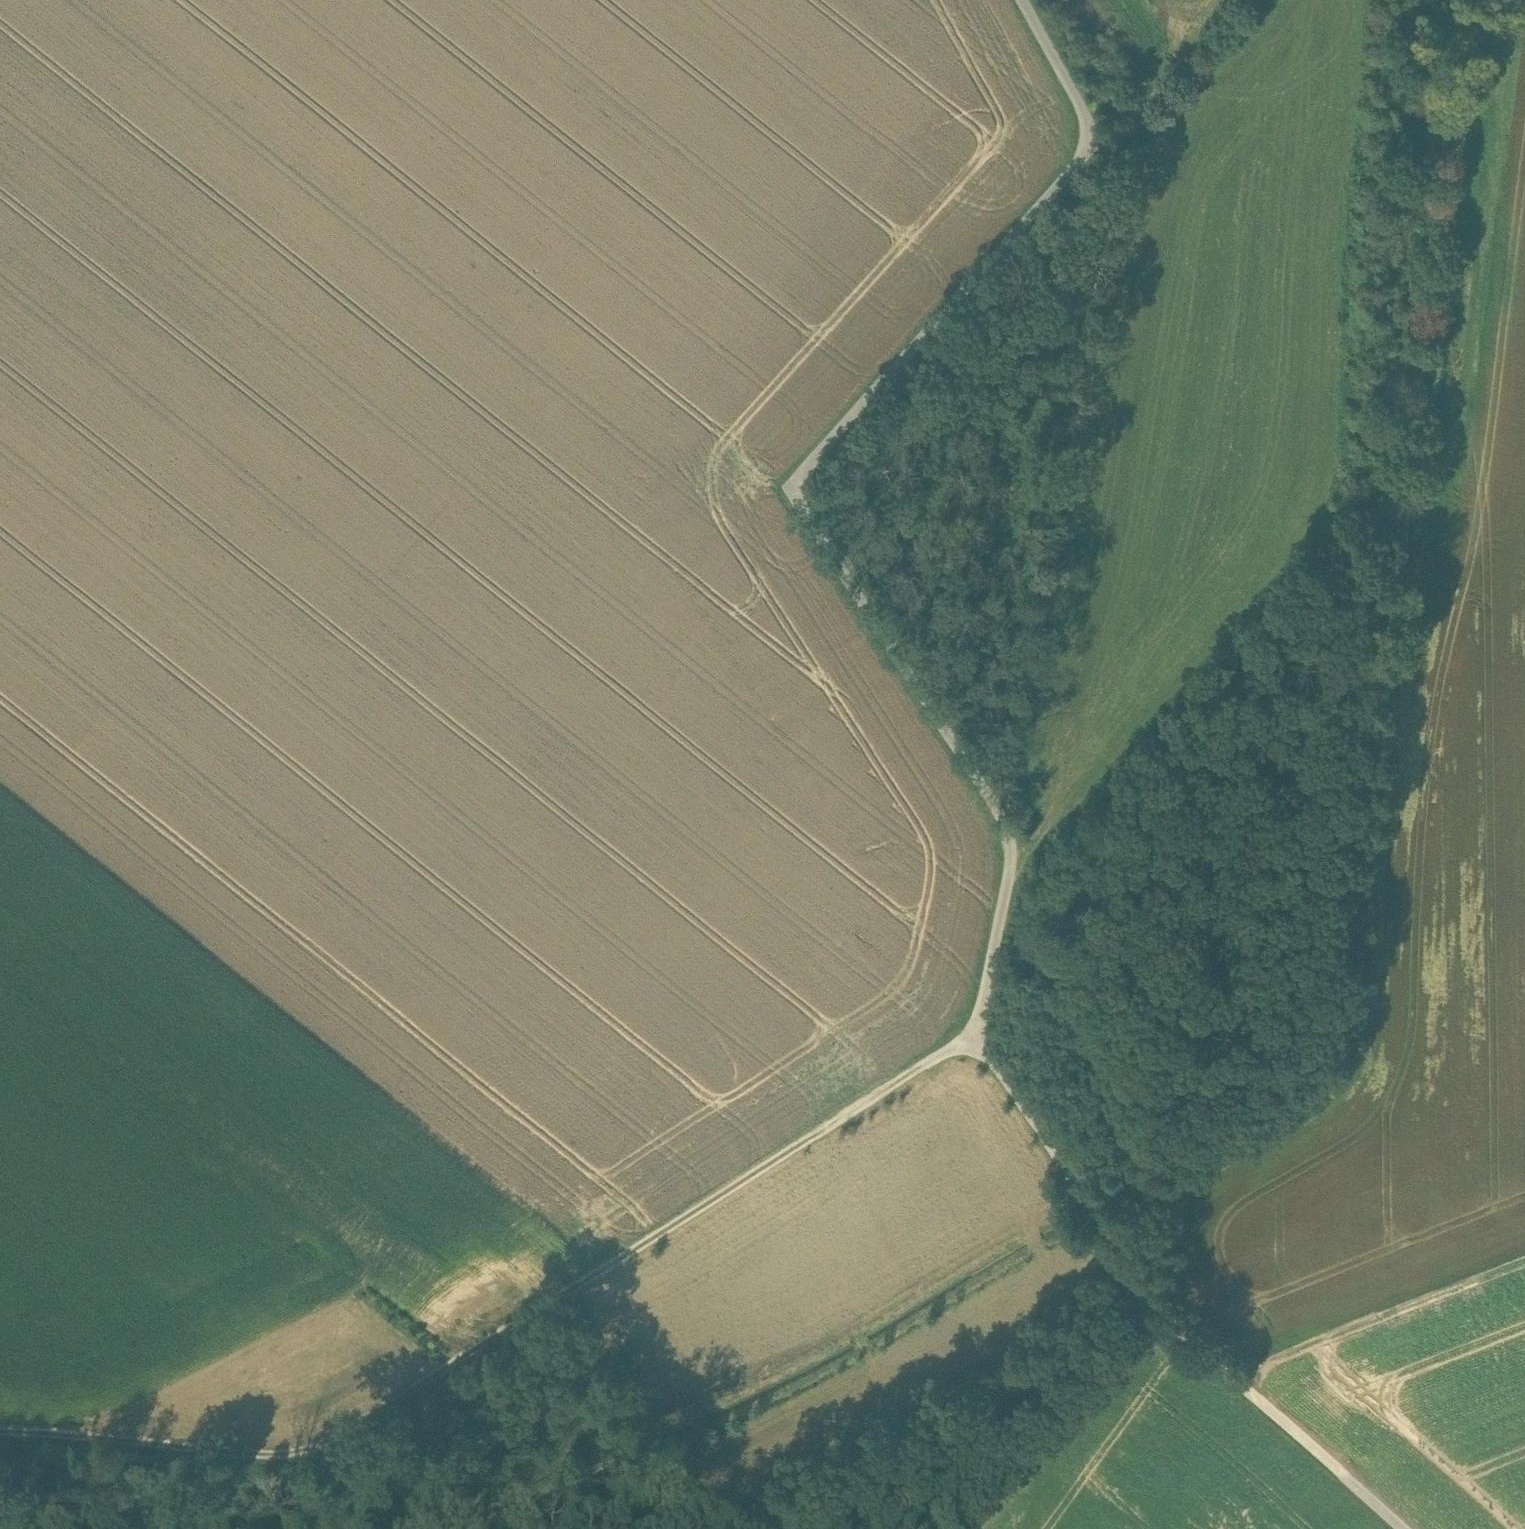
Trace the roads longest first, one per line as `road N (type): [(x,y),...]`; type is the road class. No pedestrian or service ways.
road 1 (track): [(1021,0),(1080,99),(1088,146),(1067,192),(824,456),(808,485),(814,522),(1006,808),(1021,872),(987,1027),(944,1066),(320,1443),(233,1456),(0,1436)]
road 2 (track): [(987,1027),(1012,1090),(1198,1354),(1390,1528)]

